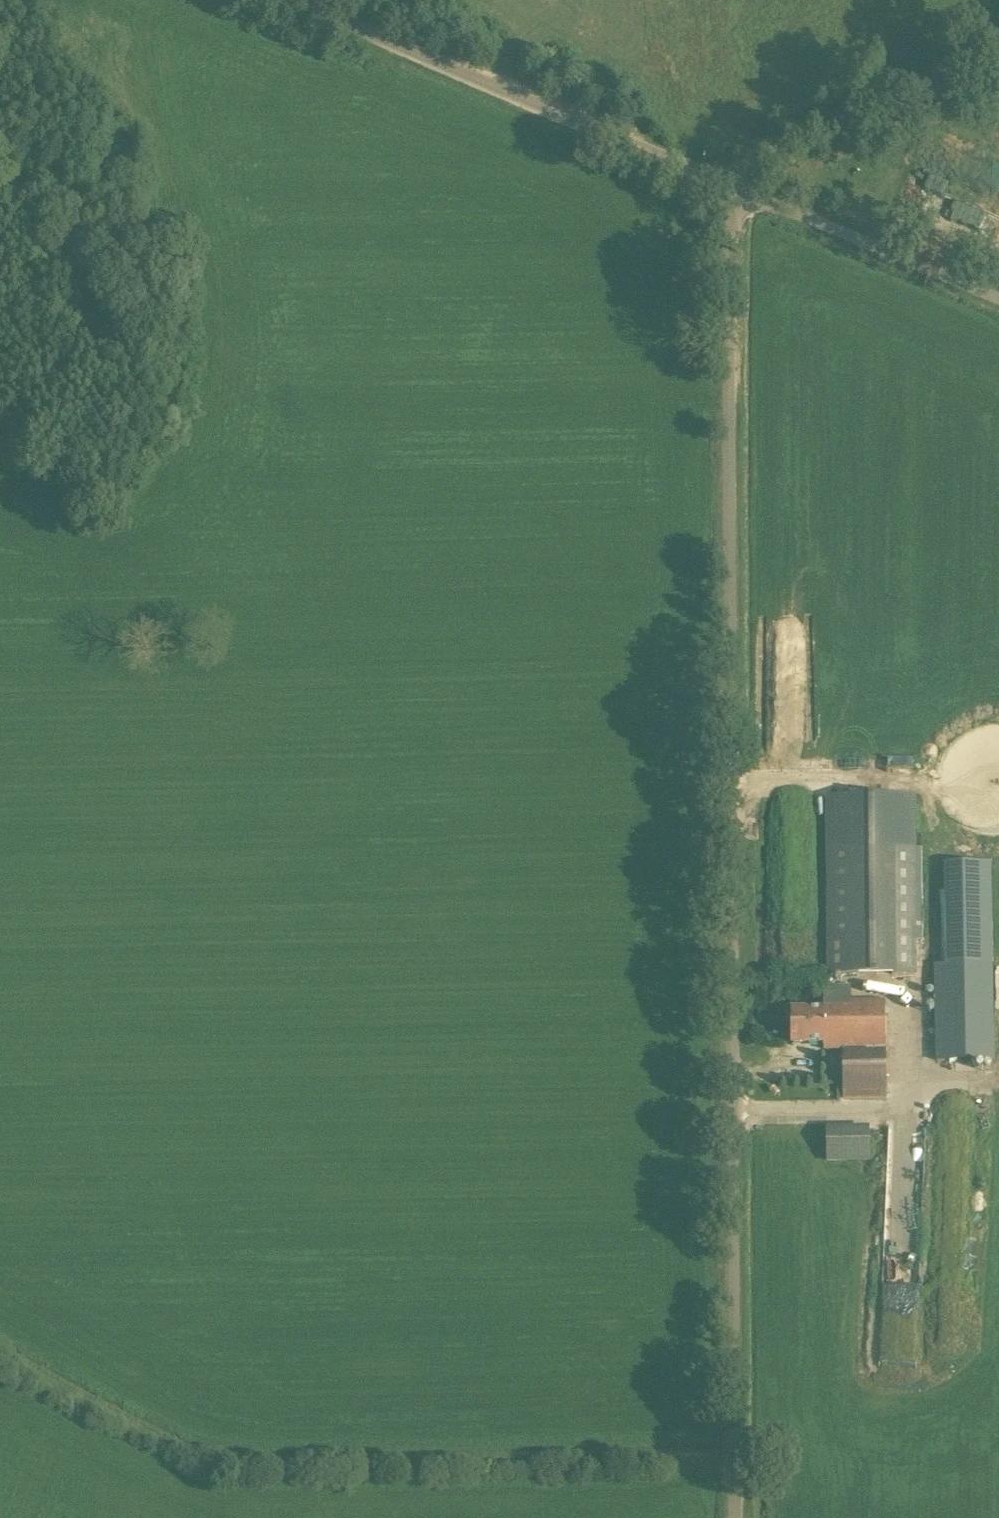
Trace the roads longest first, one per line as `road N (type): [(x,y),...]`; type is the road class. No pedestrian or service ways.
road 1 (unclassified): [(740,1517),(731,183)]
road 2 (unclassified): [(731,183),(295,0)]
road 3 (unclassified): [(731,183),(771,153),(998,53)]
road 4 (unclassified): [(998,296),(731,183)]

